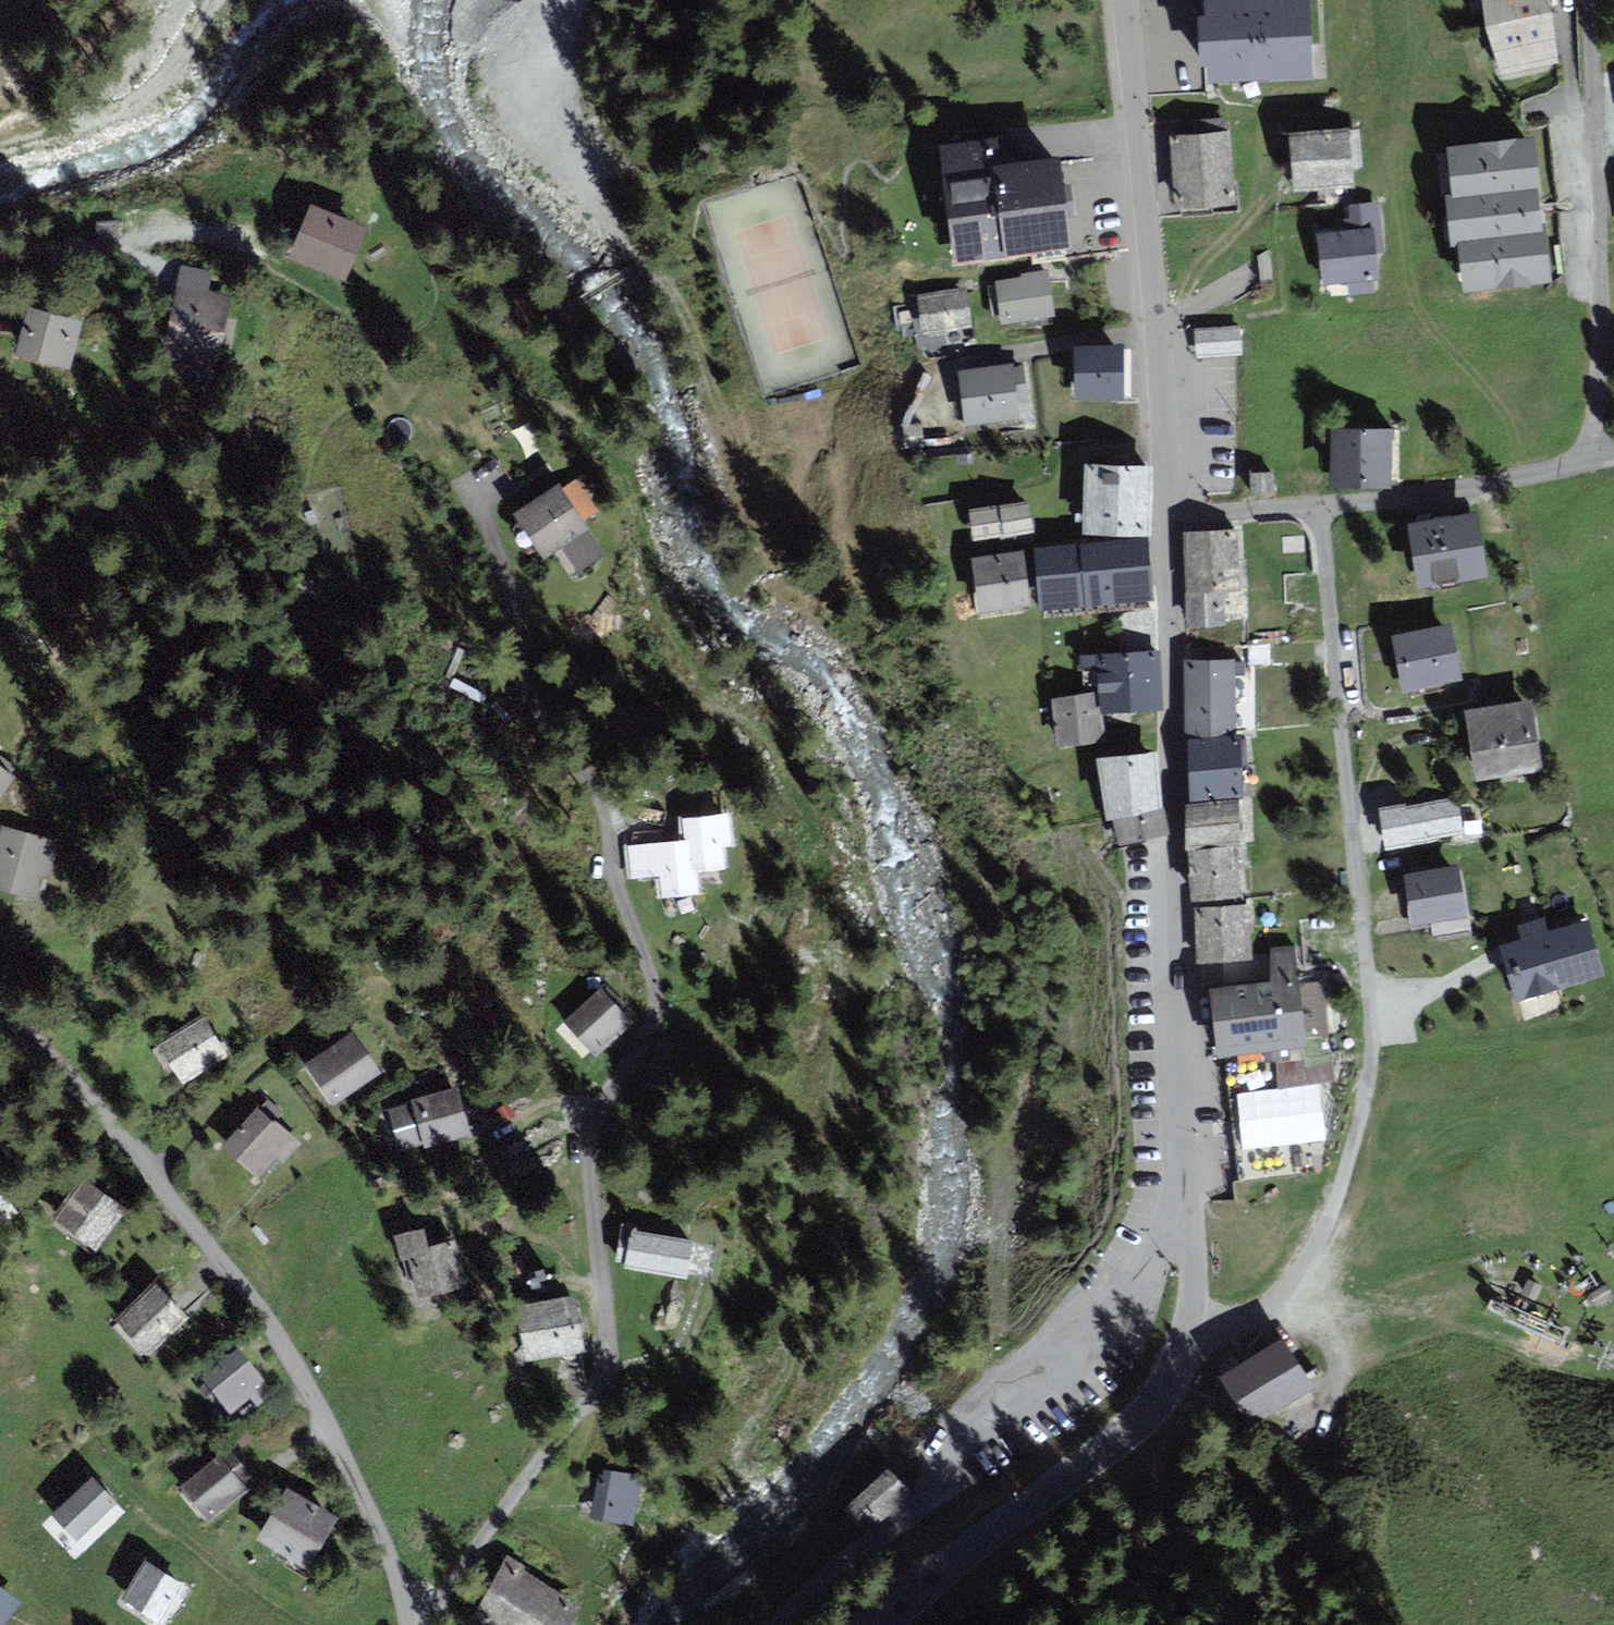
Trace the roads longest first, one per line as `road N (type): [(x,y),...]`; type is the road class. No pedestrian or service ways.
road 1 (residential): [(415,1624),(435,1609),(553,1435),(604,1375),(611,1353),(591,1136),(596,1114),(643,1043),(656,1002),(613,873),(593,782),(528,698),(527,610),(470,474)]
road 2 (residential): [(1313,507),(1333,632),(1371,1057),(1333,1208),(1289,1290),(1272,1308),(1187,1333)]
road 3 (residential): [(414,1624),(358,1452),(149,1171),(0,997)]
road 4 (tertiary): [(1169,507),(1195,1156),(1189,1183)]
road 5 (residential): [(1189,1183),(1162,1211),(1106,1337),(1064,1392),(786,1624)]
road 6 (track): [(559,0),(516,66),(522,126),(678,303),(733,444)]
road 7 (tertiary): [(1116,0),(1139,120),(1169,507)]
road 8 (residential): [(1590,0),(1598,358),(1586,462)]
road 9 (tertiary): [(1187,1333),(1156,1402),(888,1624)]
road 10 (residential): [(1586,462),(1451,492),(1313,507)]
road 11 (track): [(226,242),(170,235),(121,251),(82,248),(0,265)]
road 12 (tertiary): [(1189,1183),(1187,1333)]
road 13 (residential): [(1169,507),(1313,507)]

